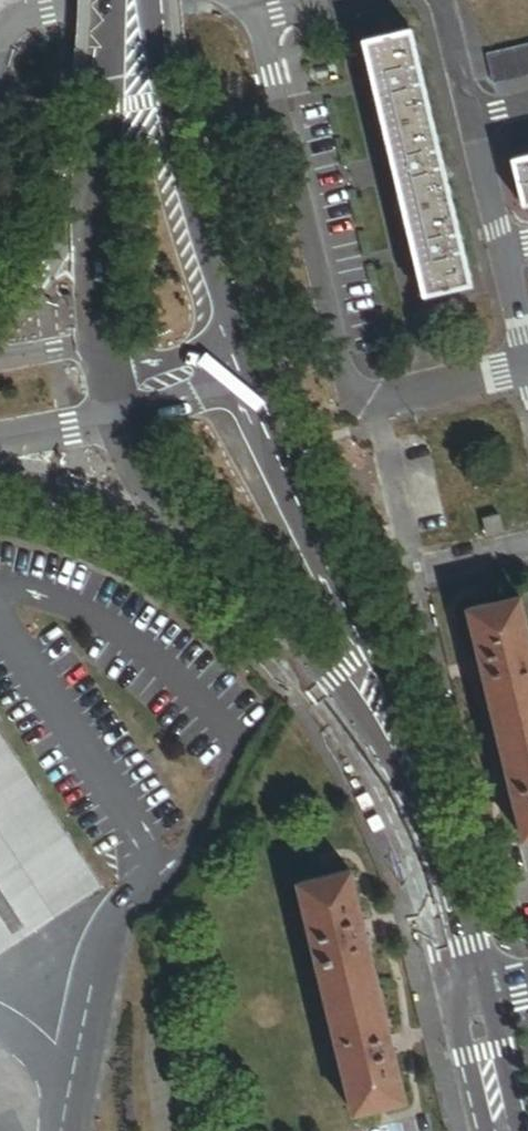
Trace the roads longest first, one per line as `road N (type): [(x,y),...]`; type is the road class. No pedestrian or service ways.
road 1 (tertiary): [(431,833),(365,644),(242,384)]
road 2 (residential): [(305,0),(253,11),(349,390),(372,402)]
road 3 (tertiary): [(170,518),(319,685),(431,833)]
road 4 (residential): [(372,402),(413,565),(527,539)]
road 5 (tertiary): [(222,342),(132,102)]
road 6 (tertiary): [(102,172),(101,361)]
road 7 (tertiary): [(0,468),(170,518)]
road 8 (tertiary): [(102,172),(45,263),(0,313)]
road 9 (tertiary): [(431,833),(470,999)]
road 10 (residential): [(372,402),(527,364)]
road 11 (residential): [(497,251),(465,118)]
road 12 (tertiary): [(470,999),(502,1130)]
road 13 (tertiary): [(116,419),(242,384)]
road 14 (tertiary): [(222,342),(157,362),(101,361)]
road 15 (residential): [(465,118),(435,0)]

